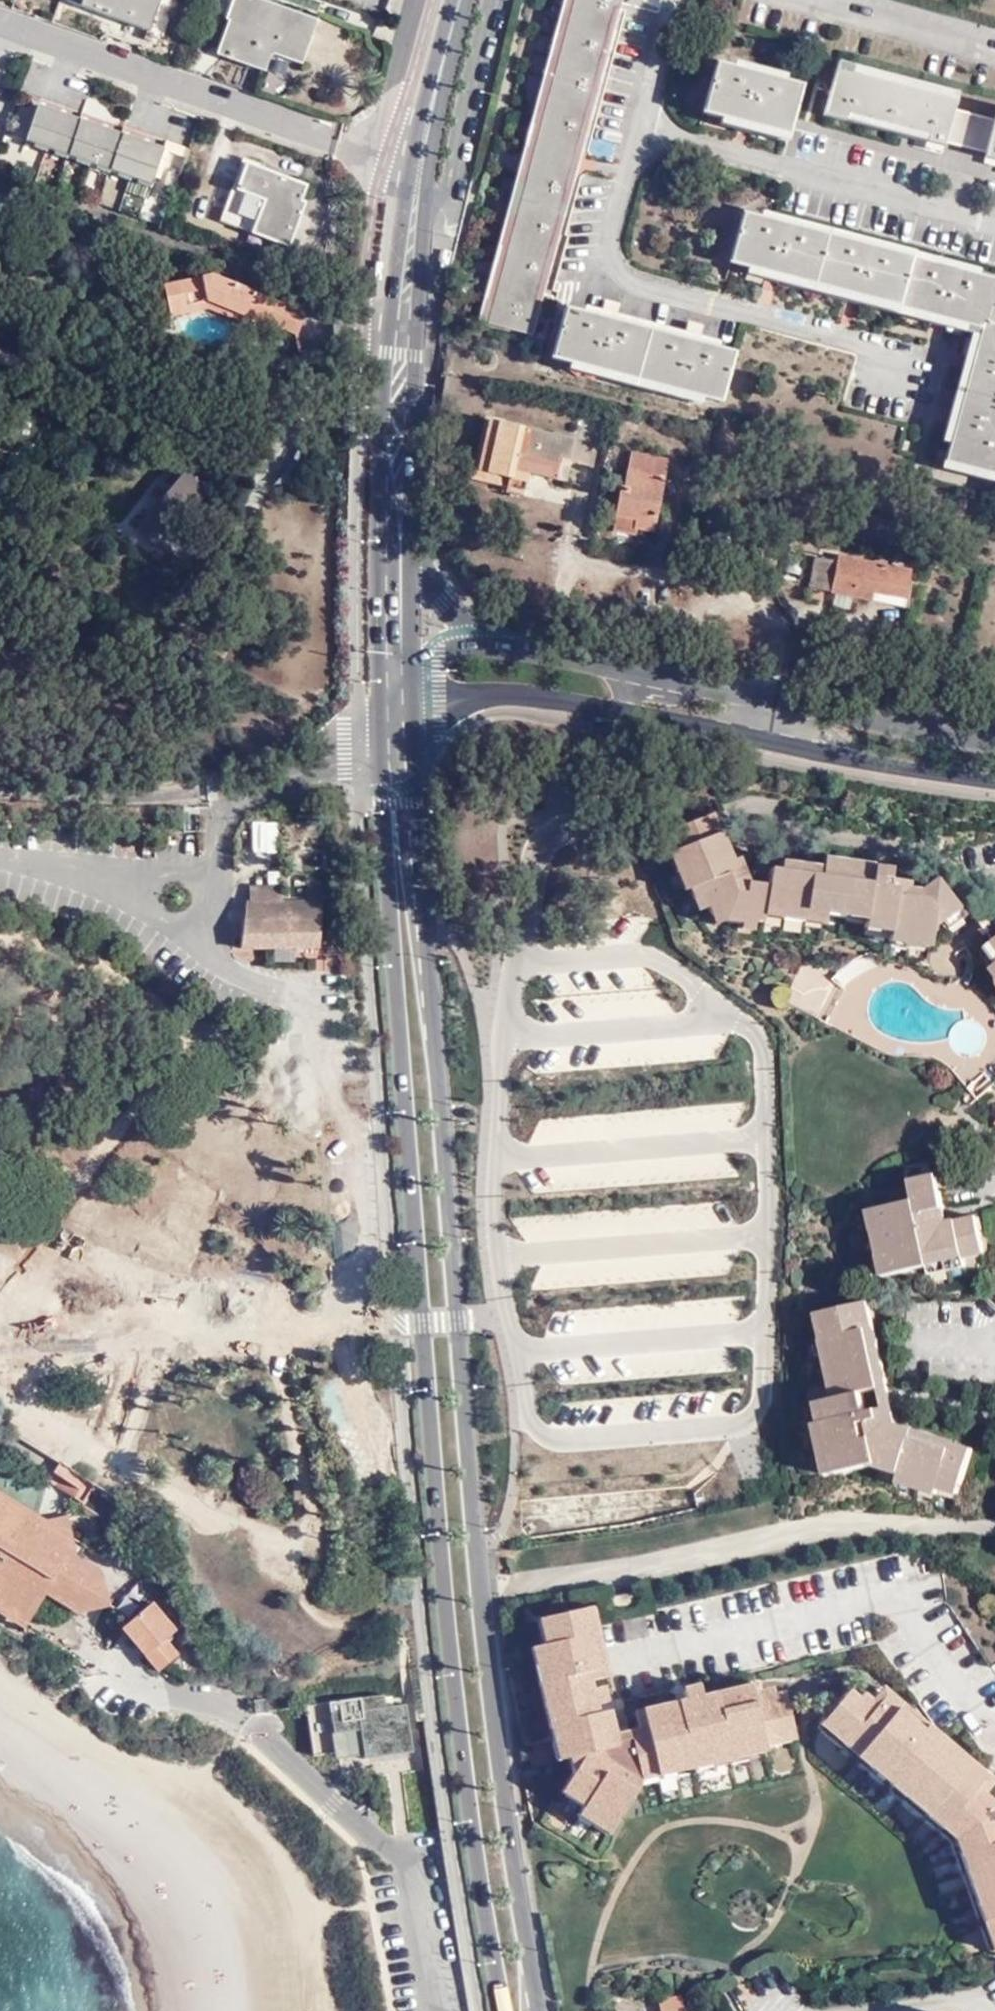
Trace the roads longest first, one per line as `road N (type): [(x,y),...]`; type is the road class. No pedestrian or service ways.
road 1 (secondary): [(541,2010),(479,1575),(407,704)]
road 2 (secondary): [(377,737),(445,1596),(505,2010)]
road 3 (tertiary): [(407,704),(517,695),(788,750),(994,782)]
road 4 (tertiary): [(994,742),(862,723),(480,640)]
road 5 (residential): [(0,24),(419,166)]
road 6 (secondary): [(381,505),(377,737)]
road 7 (secondary): [(419,166),(398,377)]
road 8 (tertiary): [(381,505),(393,536),(394,678),(407,704)]
road 9 (residential): [(994,876),(802,843)]
road 10 (secondary): [(410,558),(413,454),(398,377)]
road 11 (residential): [(416,0),(391,100),(395,128),(419,166)]
road 12 (secondary): [(462,0),(419,166)]
road 13 (secondary): [(407,704),(410,558)]
road 14 (residential): [(994,2008),(981,1988),(863,2010)]
road 15 (secondary): [(398,377),(383,444),(381,505)]

